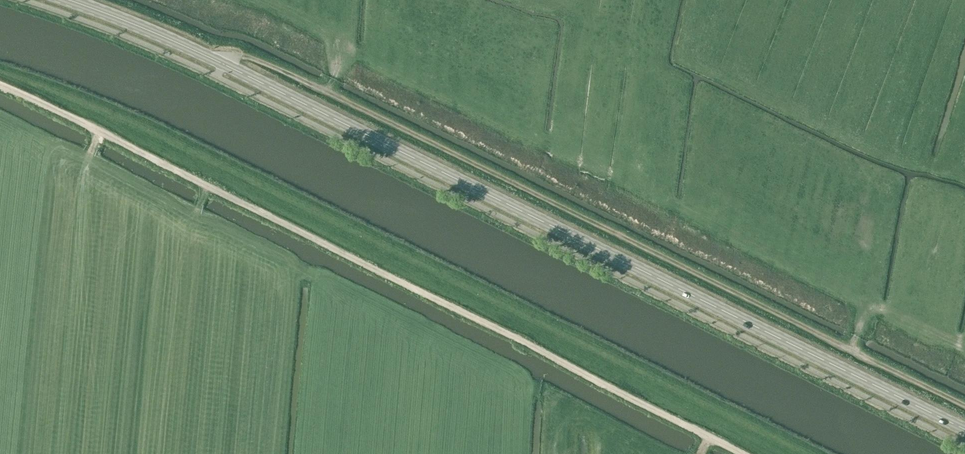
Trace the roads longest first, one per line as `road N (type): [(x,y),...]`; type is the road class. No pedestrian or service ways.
road 1 (primary): [(964,429),(218,62),(68,0)]
road 2 (track): [(0,84),(749,453)]
road 3 (track): [(218,62),(241,55),(327,92),(851,350)]
road 4 (track): [(851,350),(964,407)]

